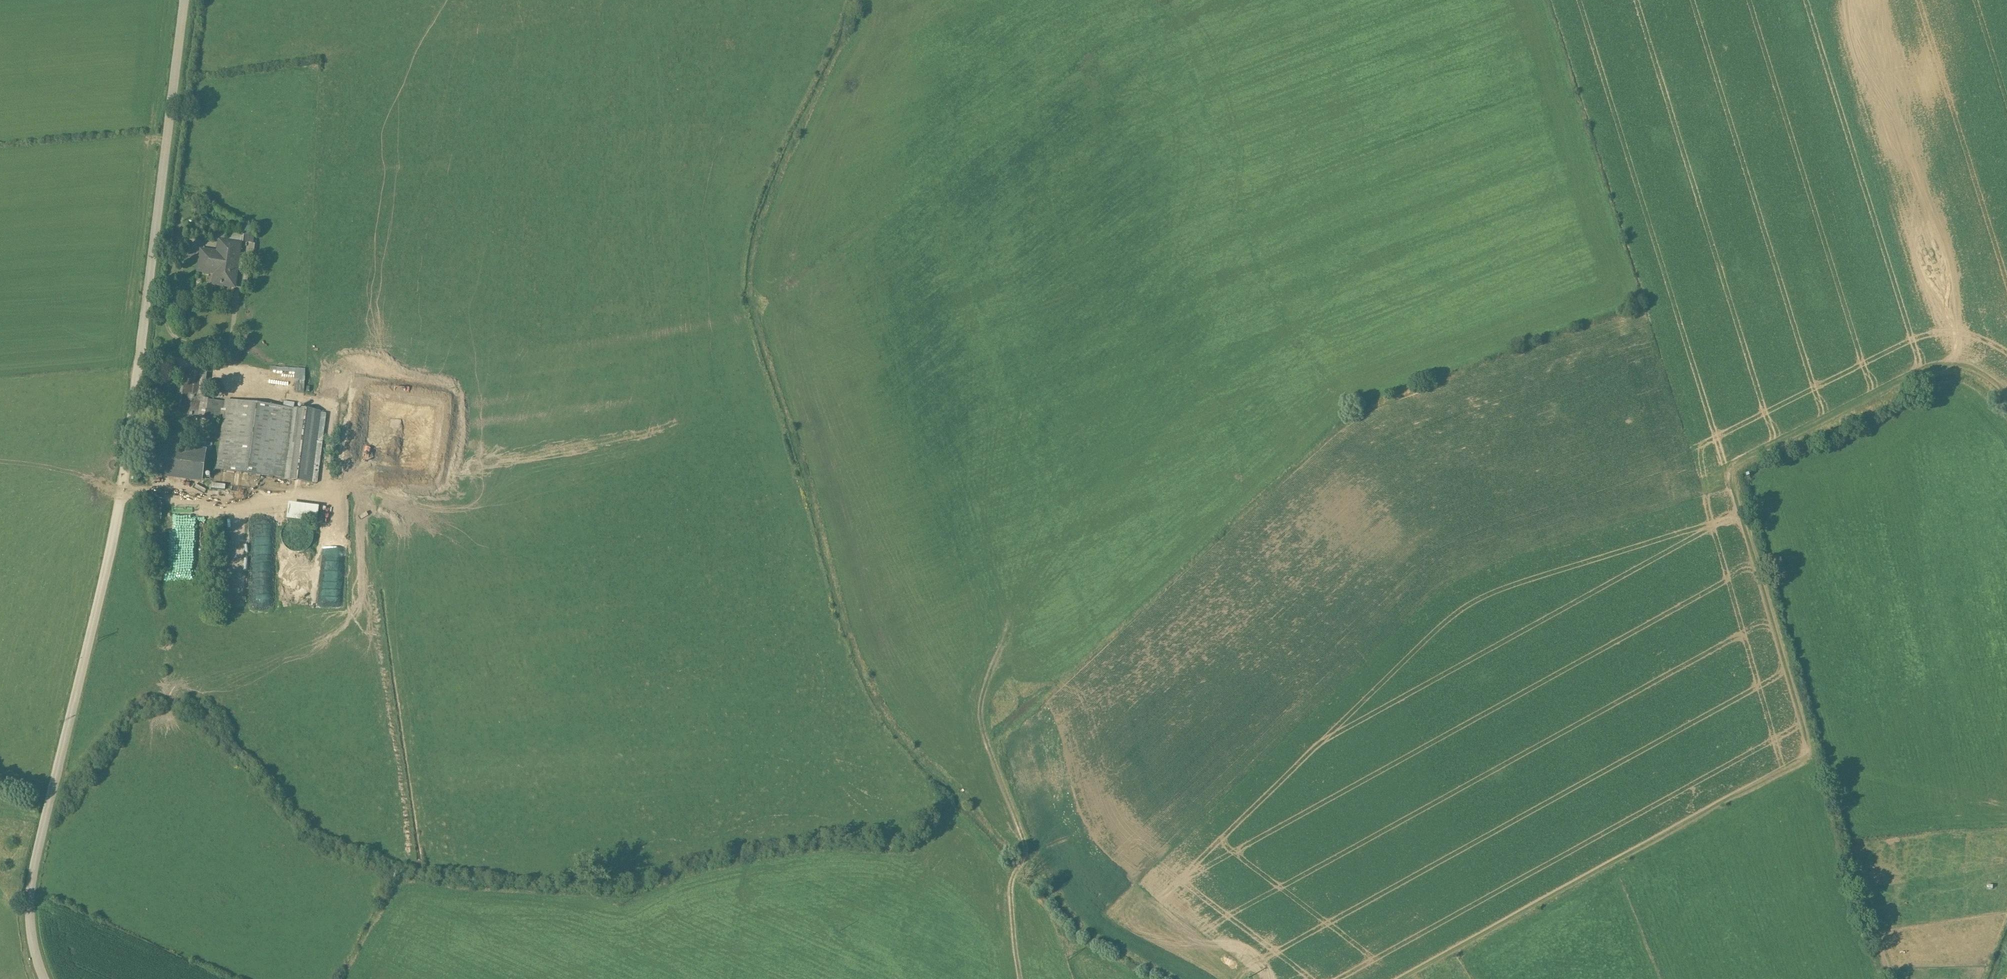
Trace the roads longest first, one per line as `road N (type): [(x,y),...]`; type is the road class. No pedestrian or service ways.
road 1 (unclassified): [(46,978),(30,889),(118,528),(186,0)]
road 2 (track): [(1020,978),(1012,891),(1026,850),(987,743)]

